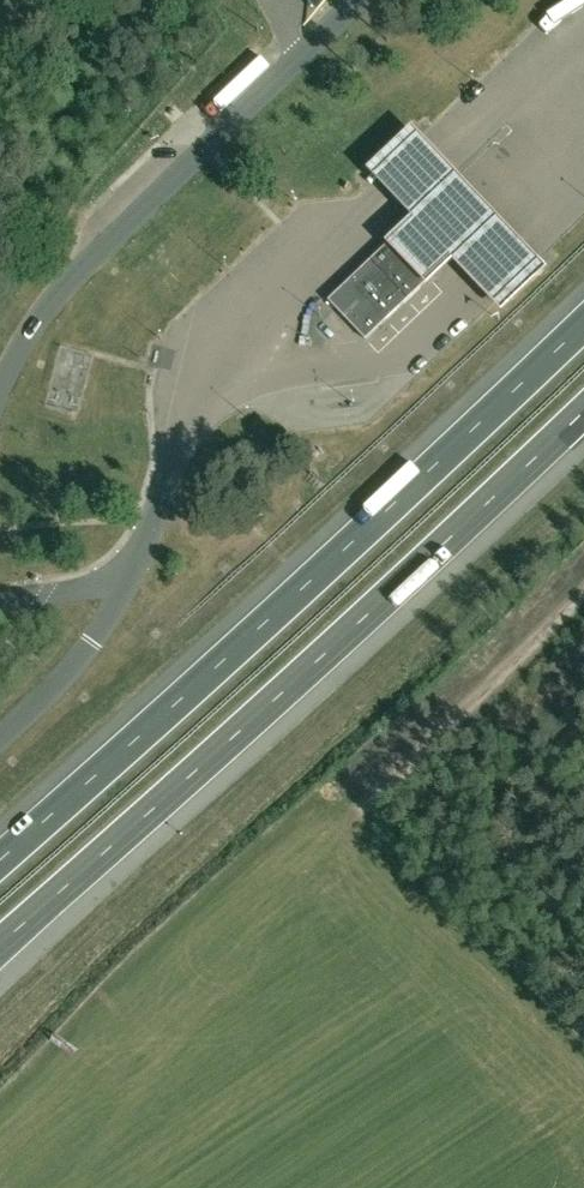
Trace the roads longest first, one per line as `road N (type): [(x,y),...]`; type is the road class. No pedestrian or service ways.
road 1 (motorway): [(583,324),(0,862)]
road 2 (motorway): [(0,945),(583,413)]

